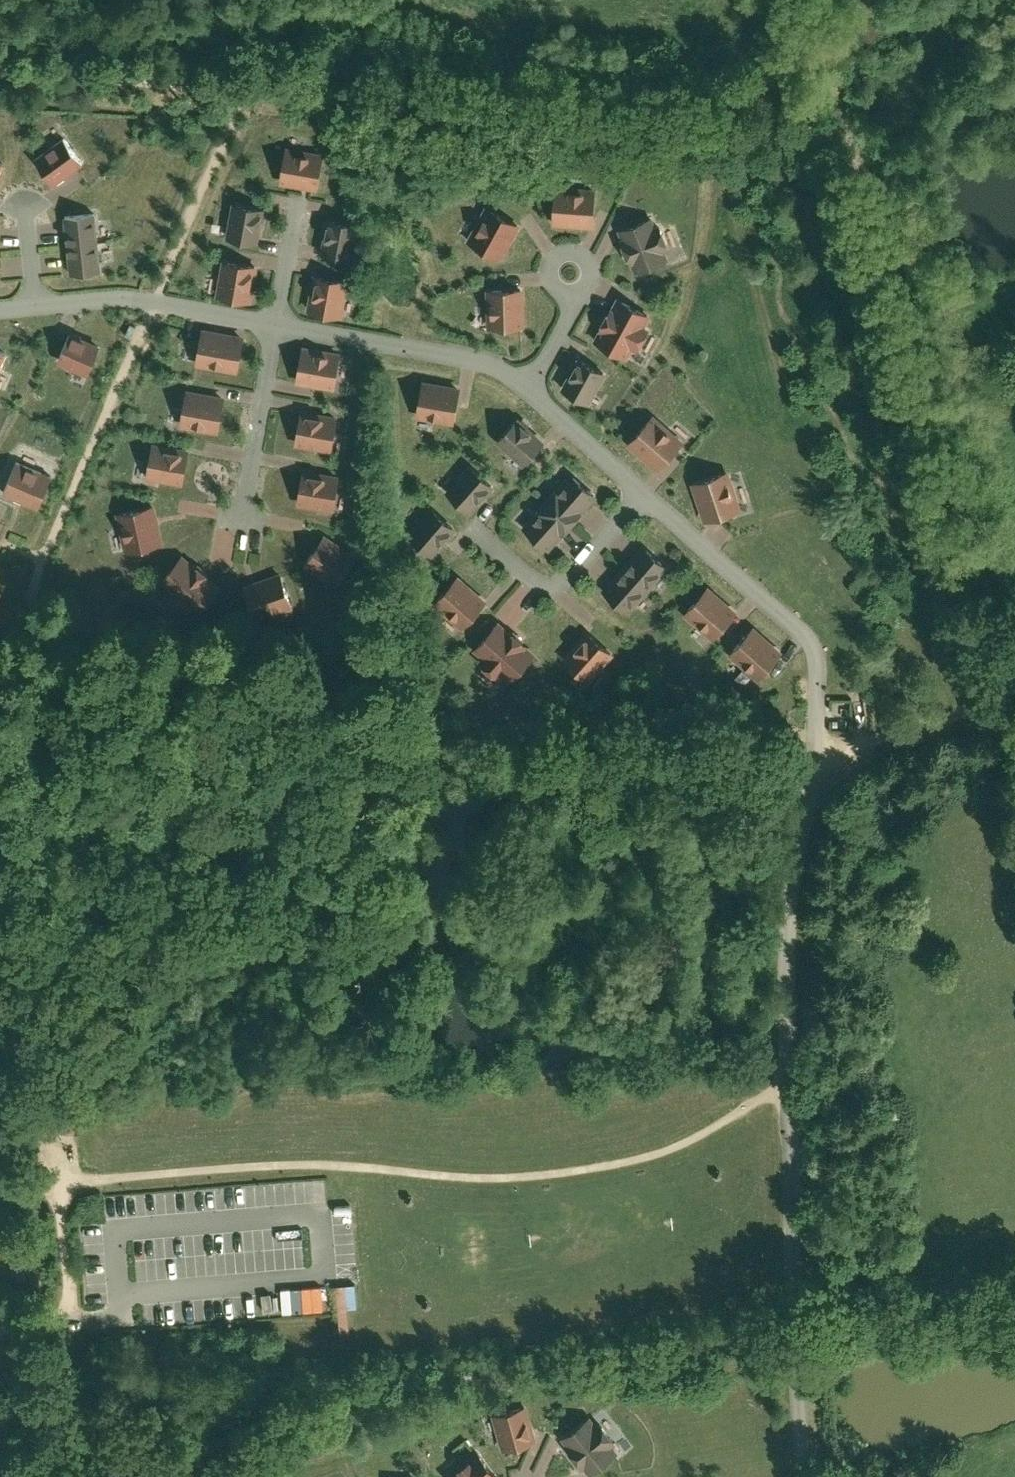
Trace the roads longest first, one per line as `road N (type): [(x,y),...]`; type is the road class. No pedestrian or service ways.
road 1 (track): [(0,706),(34,692),(134,690),(246,715),(606,696),(778,715),(822,749),(953,697),(996,643),(1002,614)]
road 2 (track): [(81,1316),(67,1207),(82,1178),(335,1158),(517,1170),(652,1149),(795,1069)]
road 3 (track): [(0,62),(847,126)]
road 4 (residential): [(804,1476),(795,1069),(800,927),(822,749)]
road 5 (track): [(1014,649),(810,0)]
road 6 (track): [(259,81),(43,555),(18,629),(34,692)]
road 7 (residential): [(641,490),(816,653),(822,749)]
road 8 (residential): [(277,319),(507,361),(527,375)]
road 9 (residential): [(37,300),(156,295),(277,319)]
road 10 (residential): [(641,490),(545,584),(484,518)]
road 11 (residential): [(277,319),(246,506)]
road 12 (residential): [(527,375),(641,490)]
road 13 (residential): [(302,196),(277,319)]

